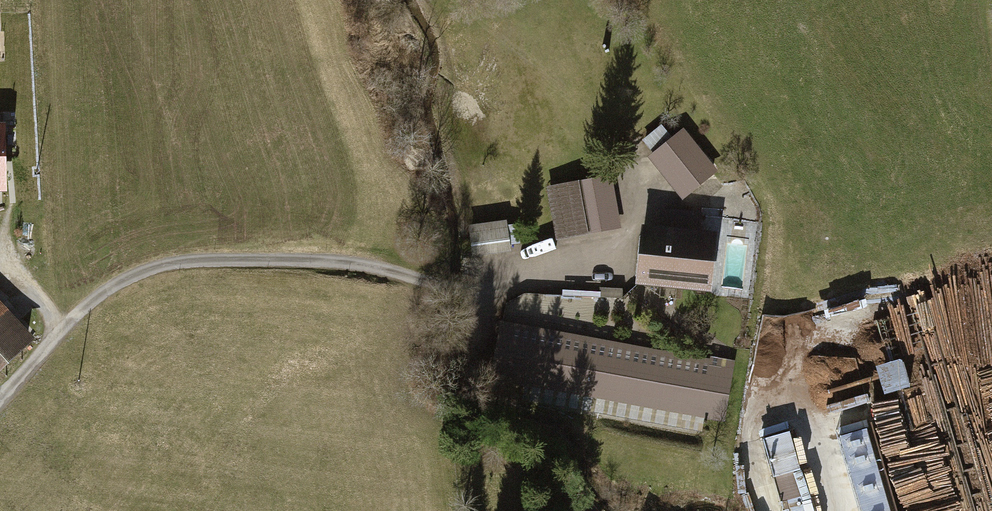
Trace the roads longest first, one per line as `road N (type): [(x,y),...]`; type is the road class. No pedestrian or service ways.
road 1 (track): [(0,400),(69,324),(110,289),(151,269),(196,261),(332,262),(438,285)]
road 2 (track): [(438,285),(491,294),(608,249)]

